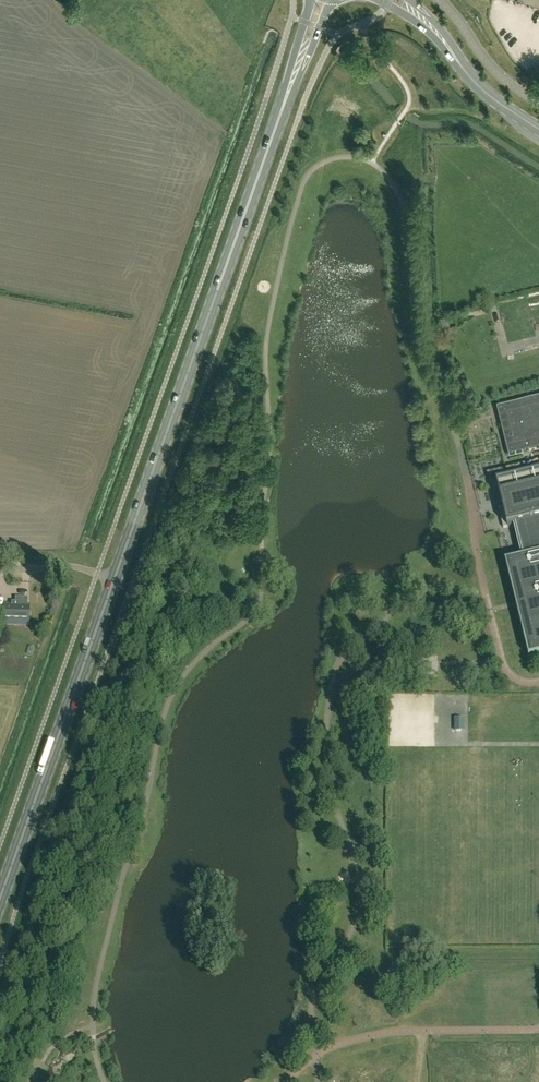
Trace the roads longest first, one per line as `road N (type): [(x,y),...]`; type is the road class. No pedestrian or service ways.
road 1 (primary): [(114,579),(282,111)]
road 2 (primary): [(0,898),(114,579)]
road 3 (primary): [(282,111),(334,0)]

